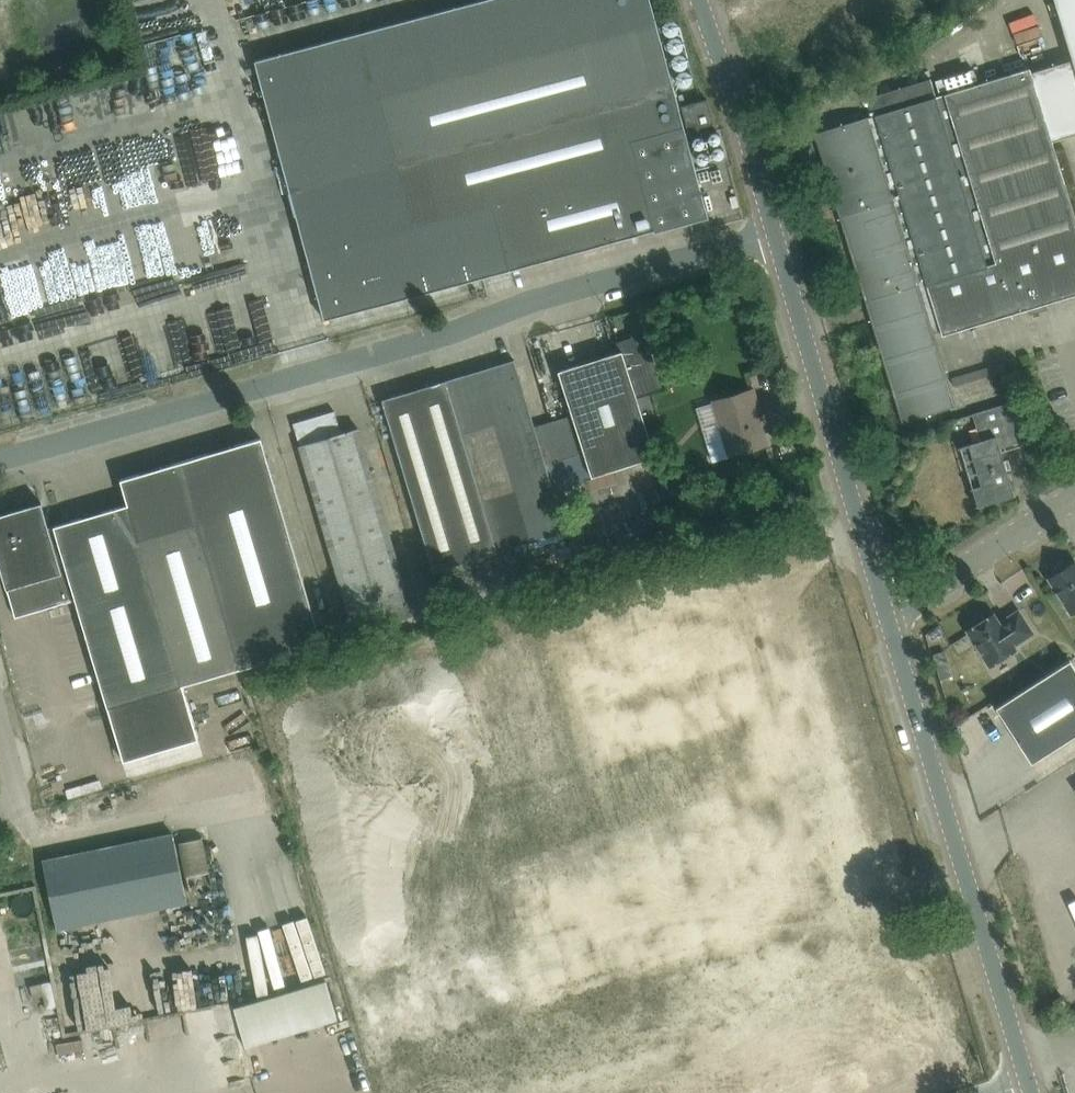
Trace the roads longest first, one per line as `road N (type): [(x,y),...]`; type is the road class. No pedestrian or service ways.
road 1 (unclassified): [(0,463),(769,239)]
road 2 (secondary): [(1023,1090),(887,620)]
road 3 (secondary): [(887,620),(769,239)]
road 4 (secondary): [(769,239),(698,0)]
road 5 (unclassified): [(887,620),(1074,500)]

